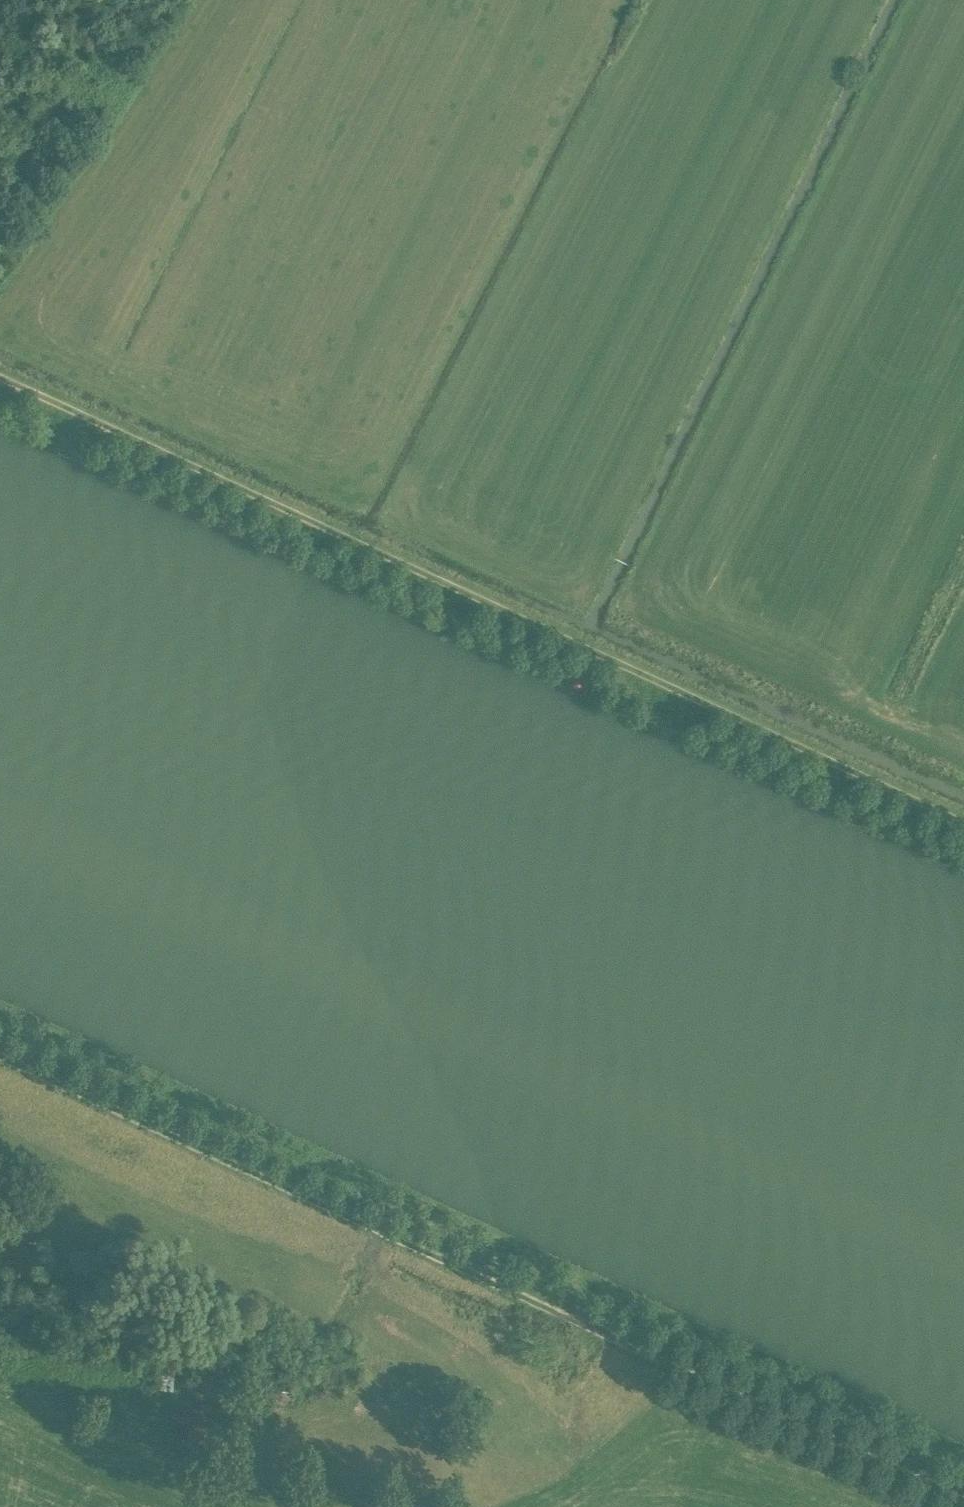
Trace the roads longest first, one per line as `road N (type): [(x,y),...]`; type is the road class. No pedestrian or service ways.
road 1 (track): [(963,822),(0,375)]
road 2 (track): [(963,1502),(0,1058)]

